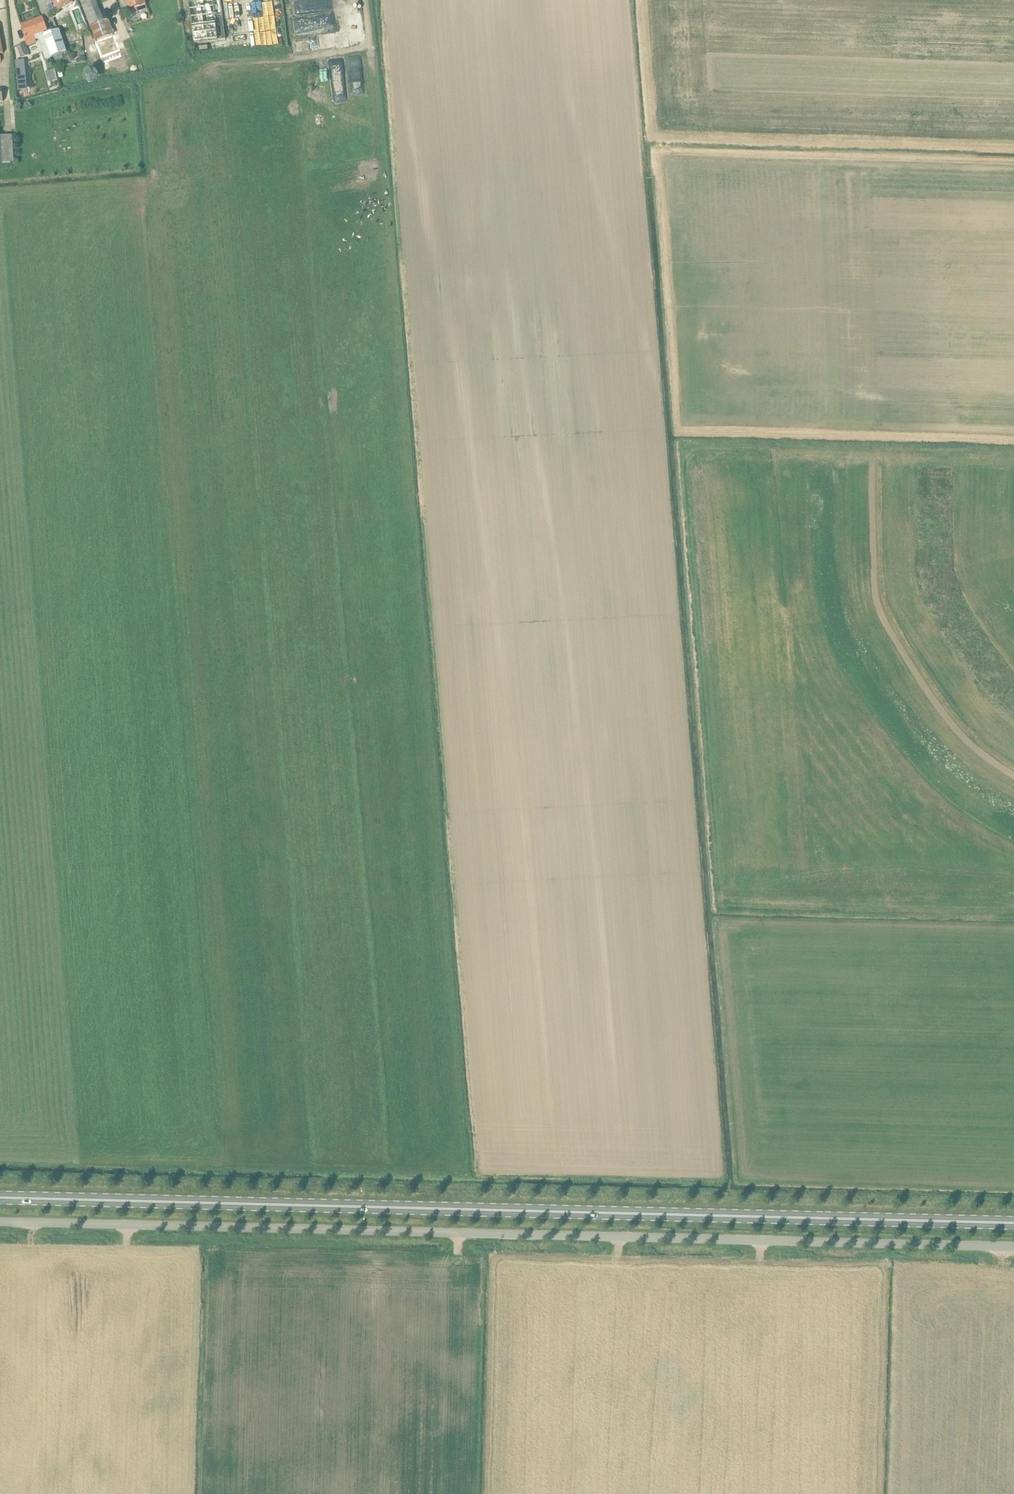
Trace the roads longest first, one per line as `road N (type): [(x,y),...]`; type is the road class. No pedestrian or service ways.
road 1 (unclassified): [(1013,1244),(0,1218)]
road 2 (primary): [(1013,1224),(0,1199)]

